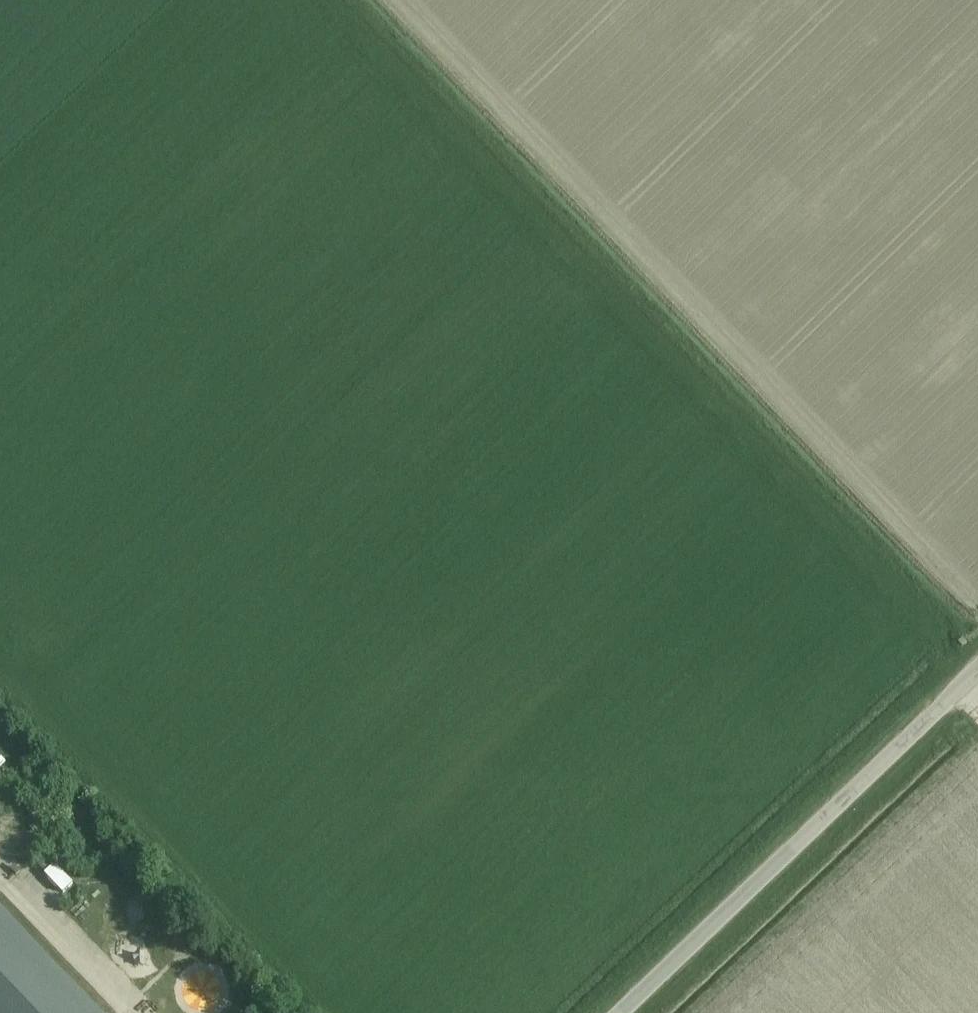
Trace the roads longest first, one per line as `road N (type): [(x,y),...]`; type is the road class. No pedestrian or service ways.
road 1 (tertiary): [(617,1012),(977,669)]
road 2 (track): [(126,1012),(0,884)]

